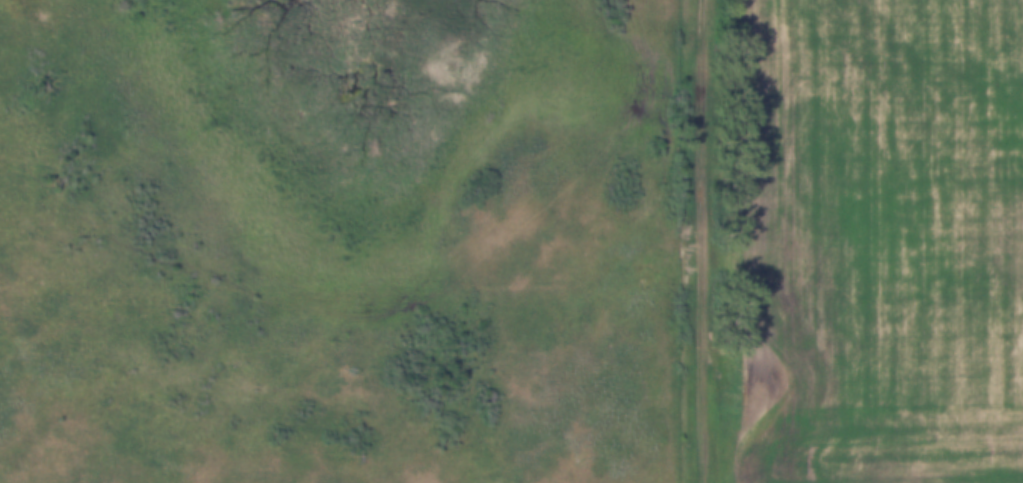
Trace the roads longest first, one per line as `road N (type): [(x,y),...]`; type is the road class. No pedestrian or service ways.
road 1 (track): [(709,482),(703,0)]

